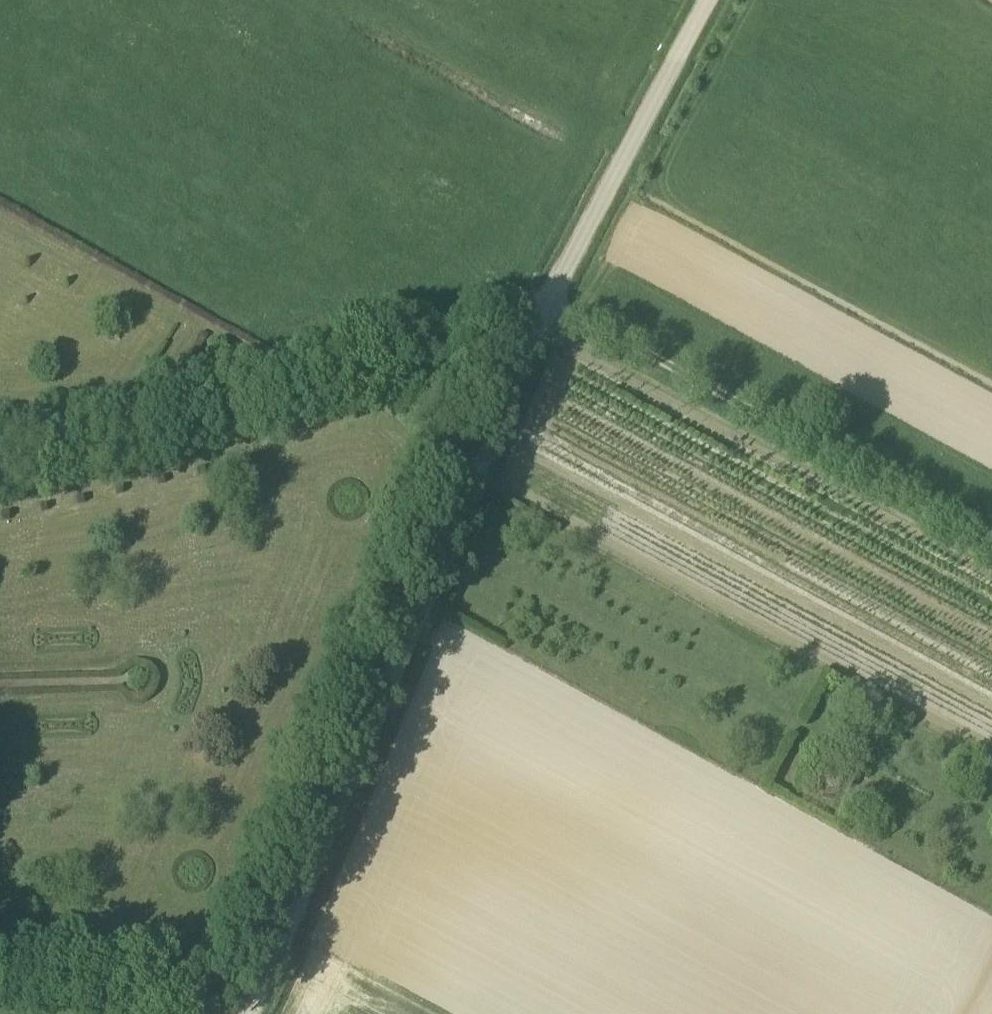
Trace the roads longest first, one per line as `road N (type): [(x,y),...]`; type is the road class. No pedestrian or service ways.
road 1 (unclassified): [(239,1013),(322,839),(500,388),(550,311),(549,285),(701,0)]
road 2 (track): [(0,435),(169,416),(341,356),(515,310),(550,311)]
road 3 (track): [(991,545),(550,311)]

